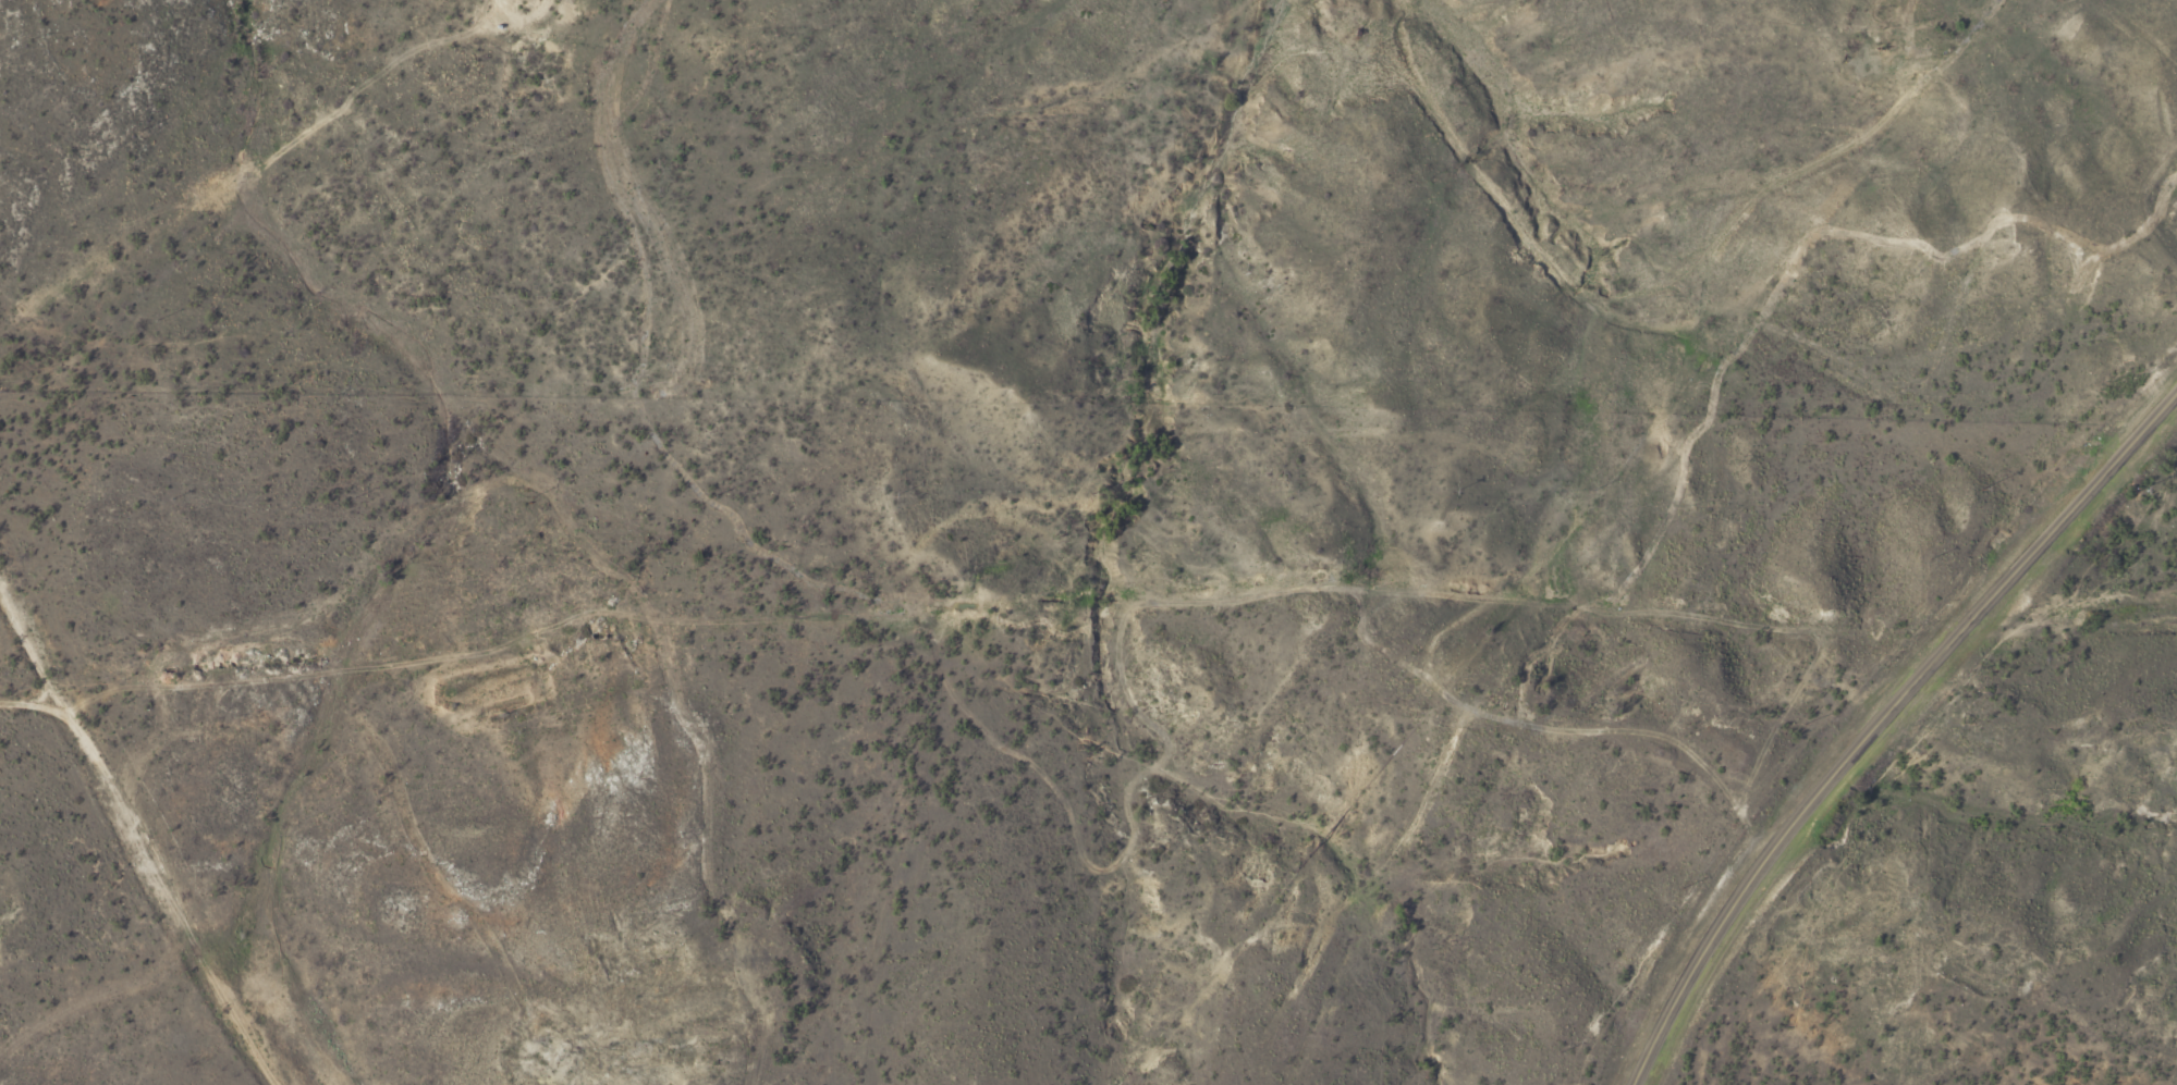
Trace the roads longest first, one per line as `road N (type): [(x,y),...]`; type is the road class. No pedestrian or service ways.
road 1 (tertiary): [(2176,404),(1842,773),(1738,899),(1639,1084)]
road 2 (track): [(302,1084),(82,774),(0,593)]

